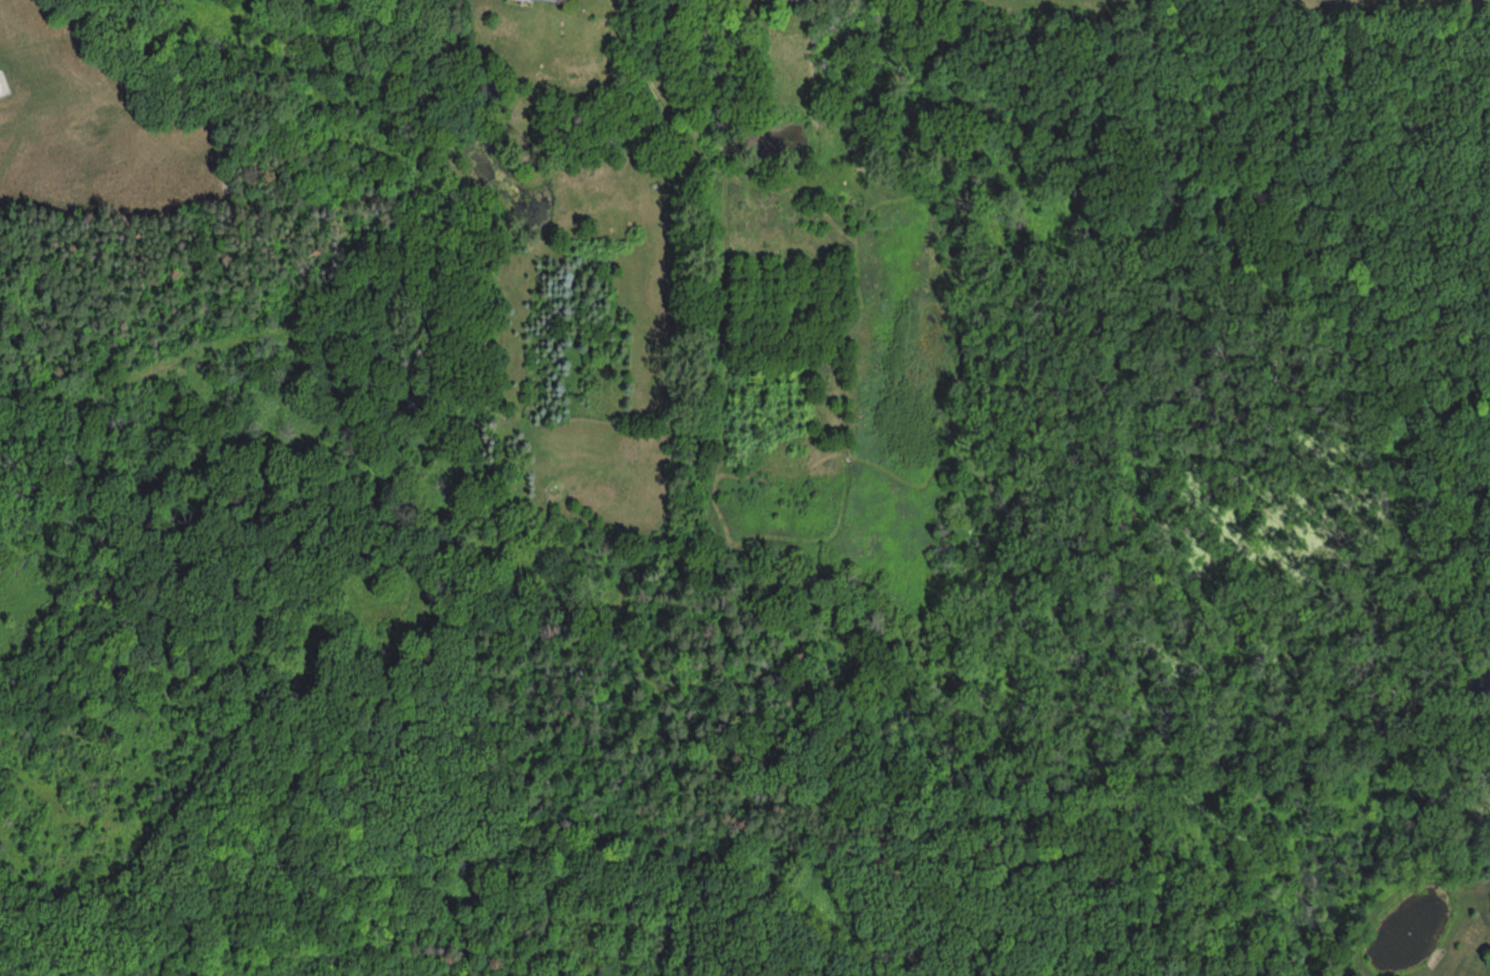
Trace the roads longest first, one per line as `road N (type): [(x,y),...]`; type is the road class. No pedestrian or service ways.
road 1 (track): [(0,433),(52,446),(72,439),(110,387),(223,340),(285,328),(435,265)]

